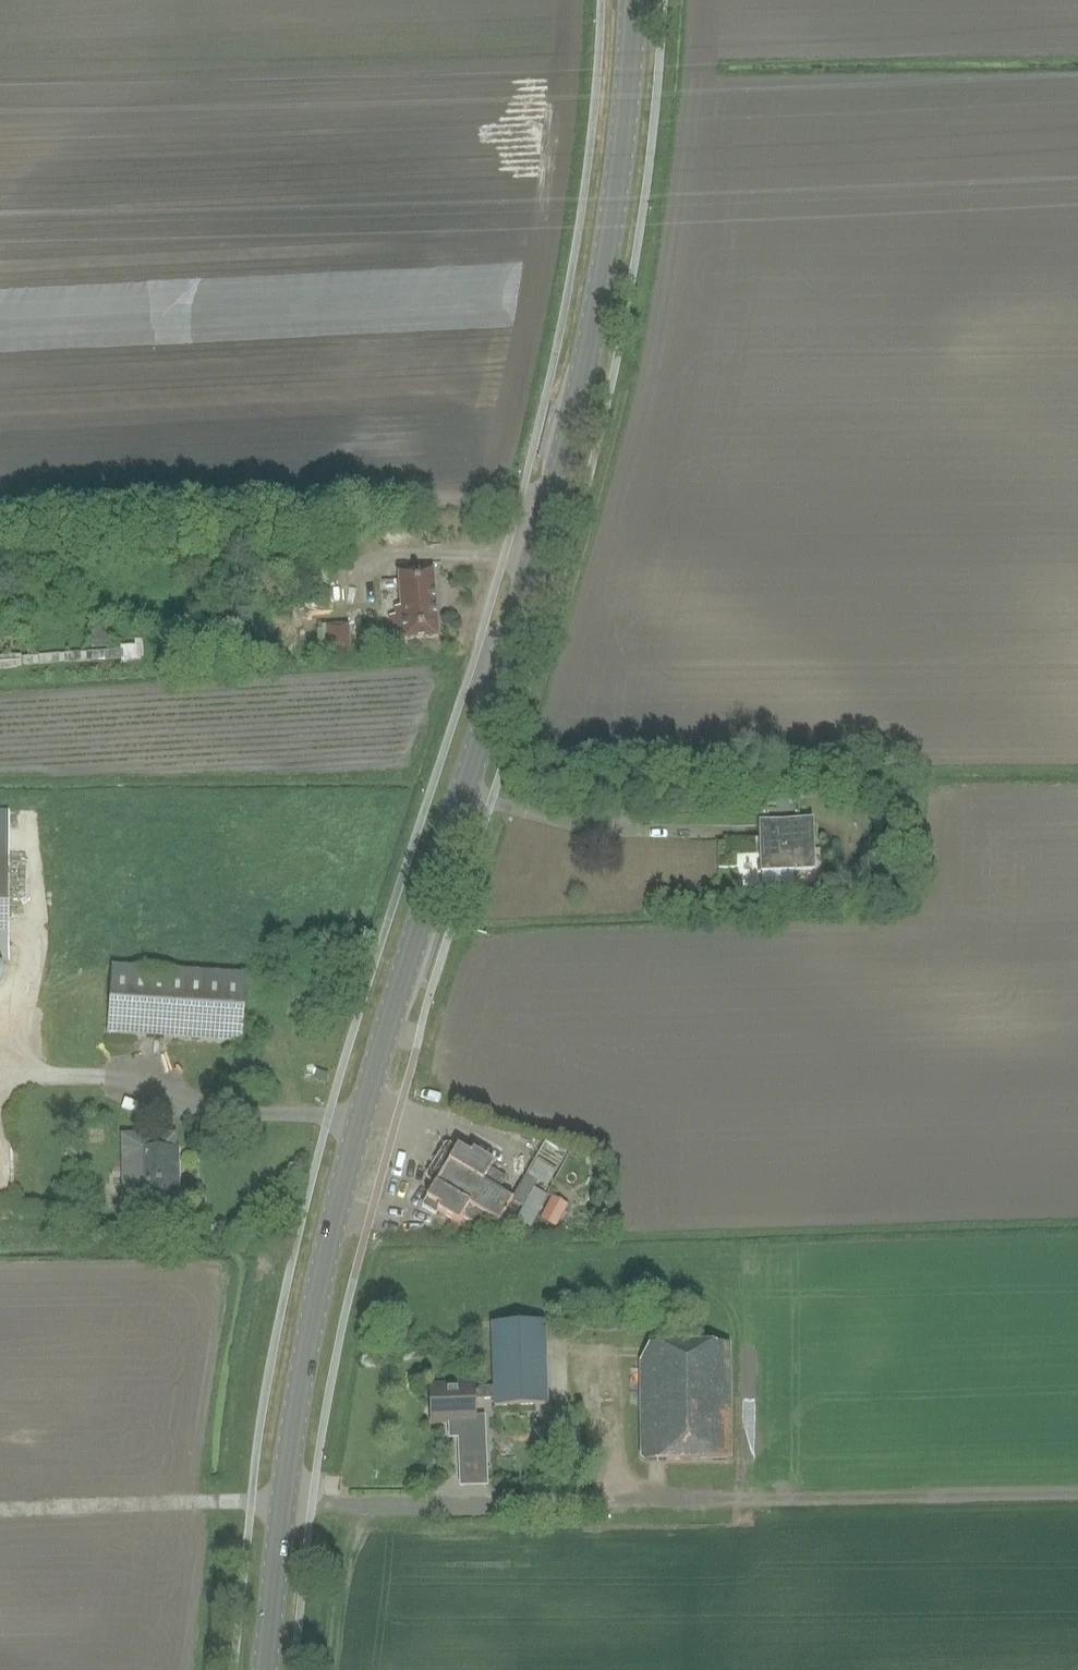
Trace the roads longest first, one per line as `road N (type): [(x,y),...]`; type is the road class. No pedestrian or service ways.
road 1 (secondary): [(264,1669),(317,1293),(359,1121),(554,498),(594,321),(617,198),(633,0)]
road 2 (track): [(0,526),(311,497),(554,498)]

